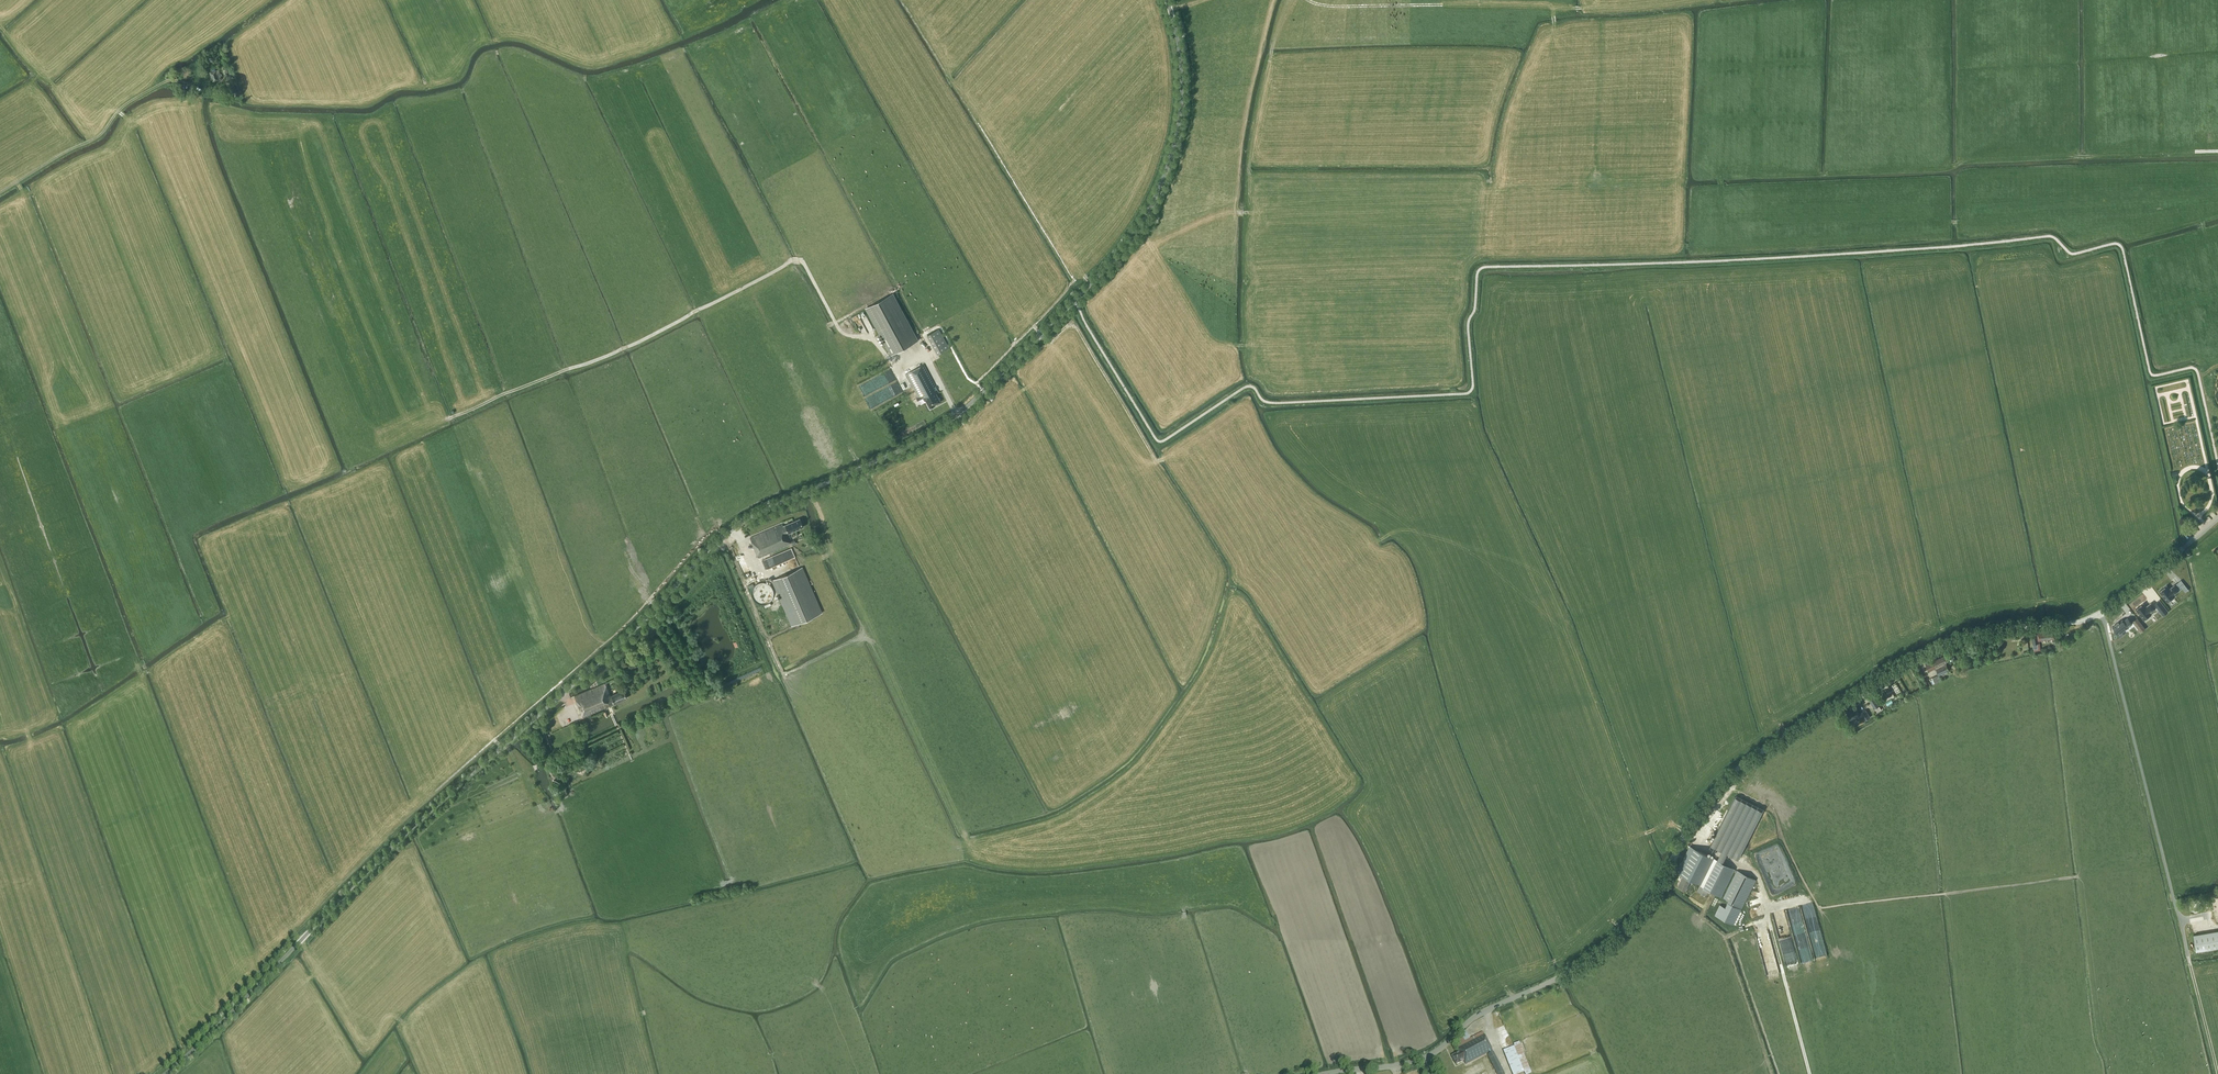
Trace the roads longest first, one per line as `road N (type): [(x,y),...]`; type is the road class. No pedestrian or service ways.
road 1 (unclassified): [(161,1073),(380,855),(619,644),(717,542),(767,509),(943,426),(1114,261),(1152,204),(1177,136),(1182,72),(1168,0)]
road 2 (tertiary): [(1426,1058),(1483,1008),(1580,964),(1631,923),(1694,815),(1747,761),(1937,643),(2105,609),(2217,518)]
road 3 (track): [(0,192),(98,137),(147,91),(185,81)]

